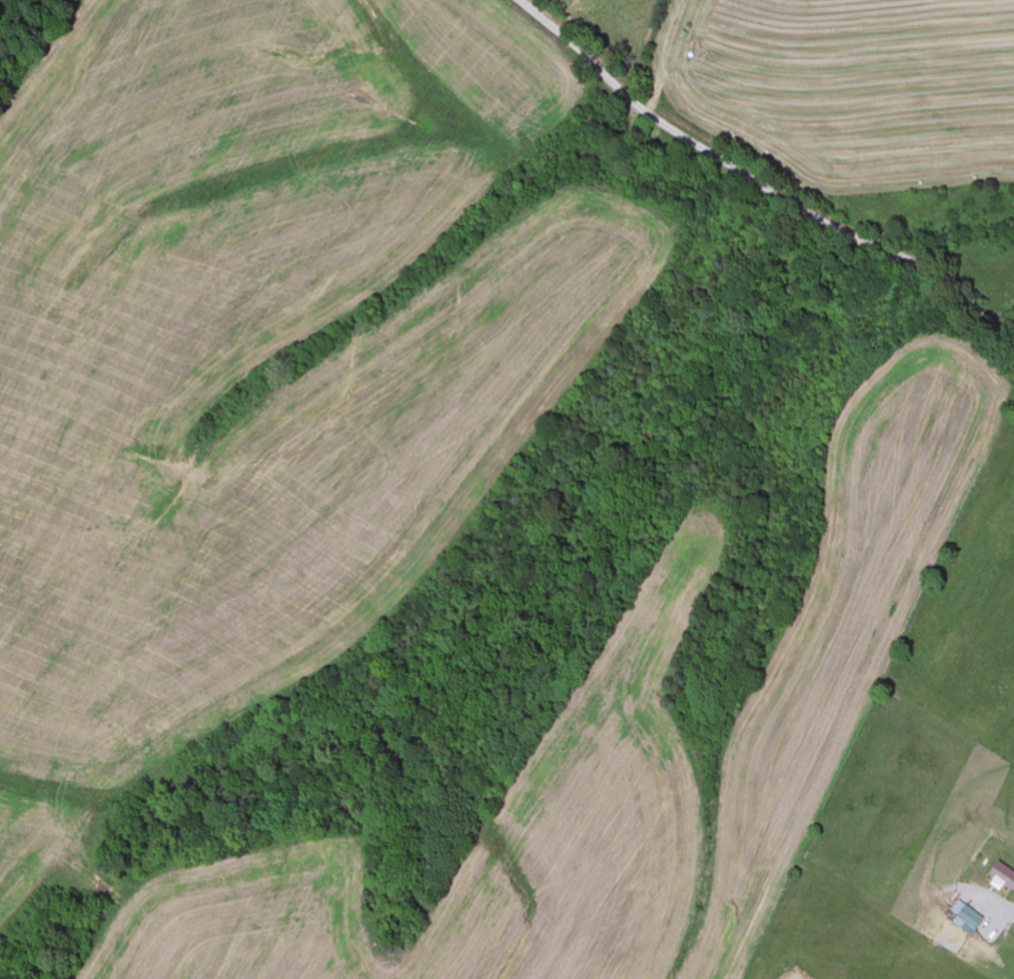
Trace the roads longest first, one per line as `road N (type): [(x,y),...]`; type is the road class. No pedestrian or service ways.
road 1 (residential): [(1013,347),(913,272),(646,110),(521,0)]

